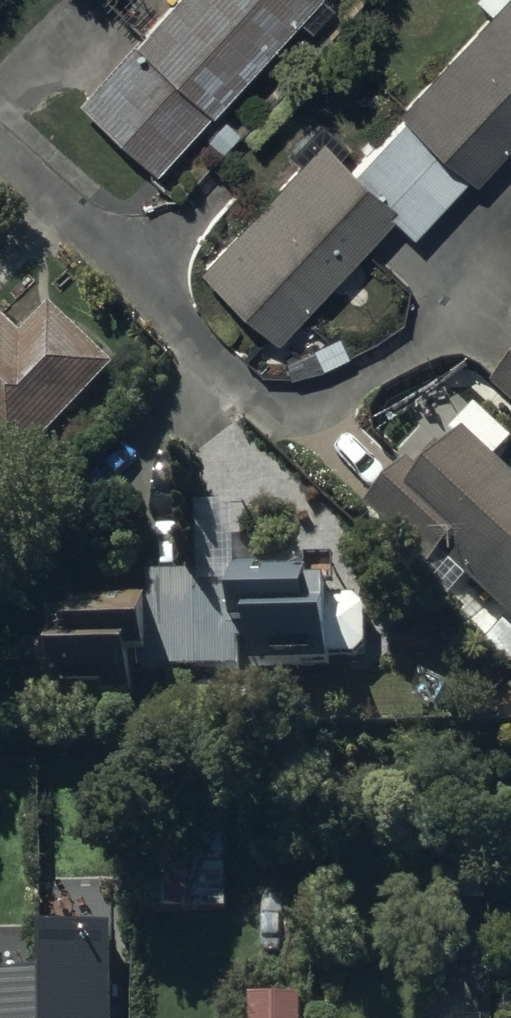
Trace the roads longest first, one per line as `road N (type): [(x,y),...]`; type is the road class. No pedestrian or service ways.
road 1 (residential): [(232,383),(0,153)]

